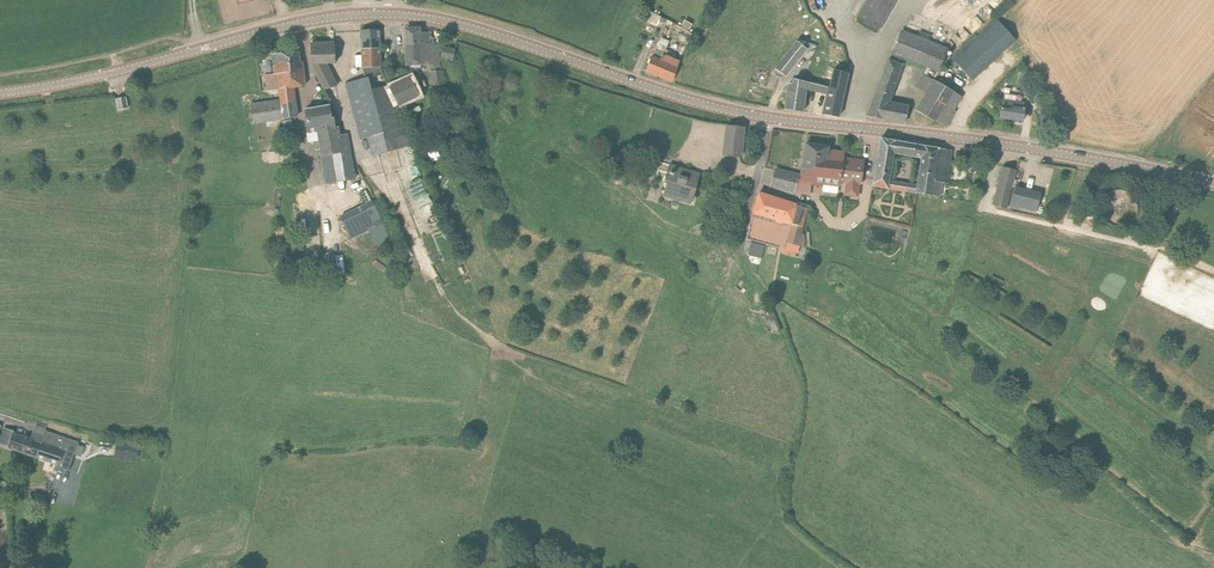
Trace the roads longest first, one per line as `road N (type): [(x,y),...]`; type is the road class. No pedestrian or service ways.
road 1 (tertiary): [(1213,184),(1044,151),(767,118)]
road 2 (tertiary): [(767,118),(671,95),(469,27),(392,14)]
road 3 (track): [(743,252),(776,304),(803,394),(783,509),(849,567)]
road 4 (tertiary): [(0,93),(208,47)]
road 5 (tertiary): [(392,14),(307,21),(208,47)]
road 6 (unclassified): [(767,118),(743,252)]

